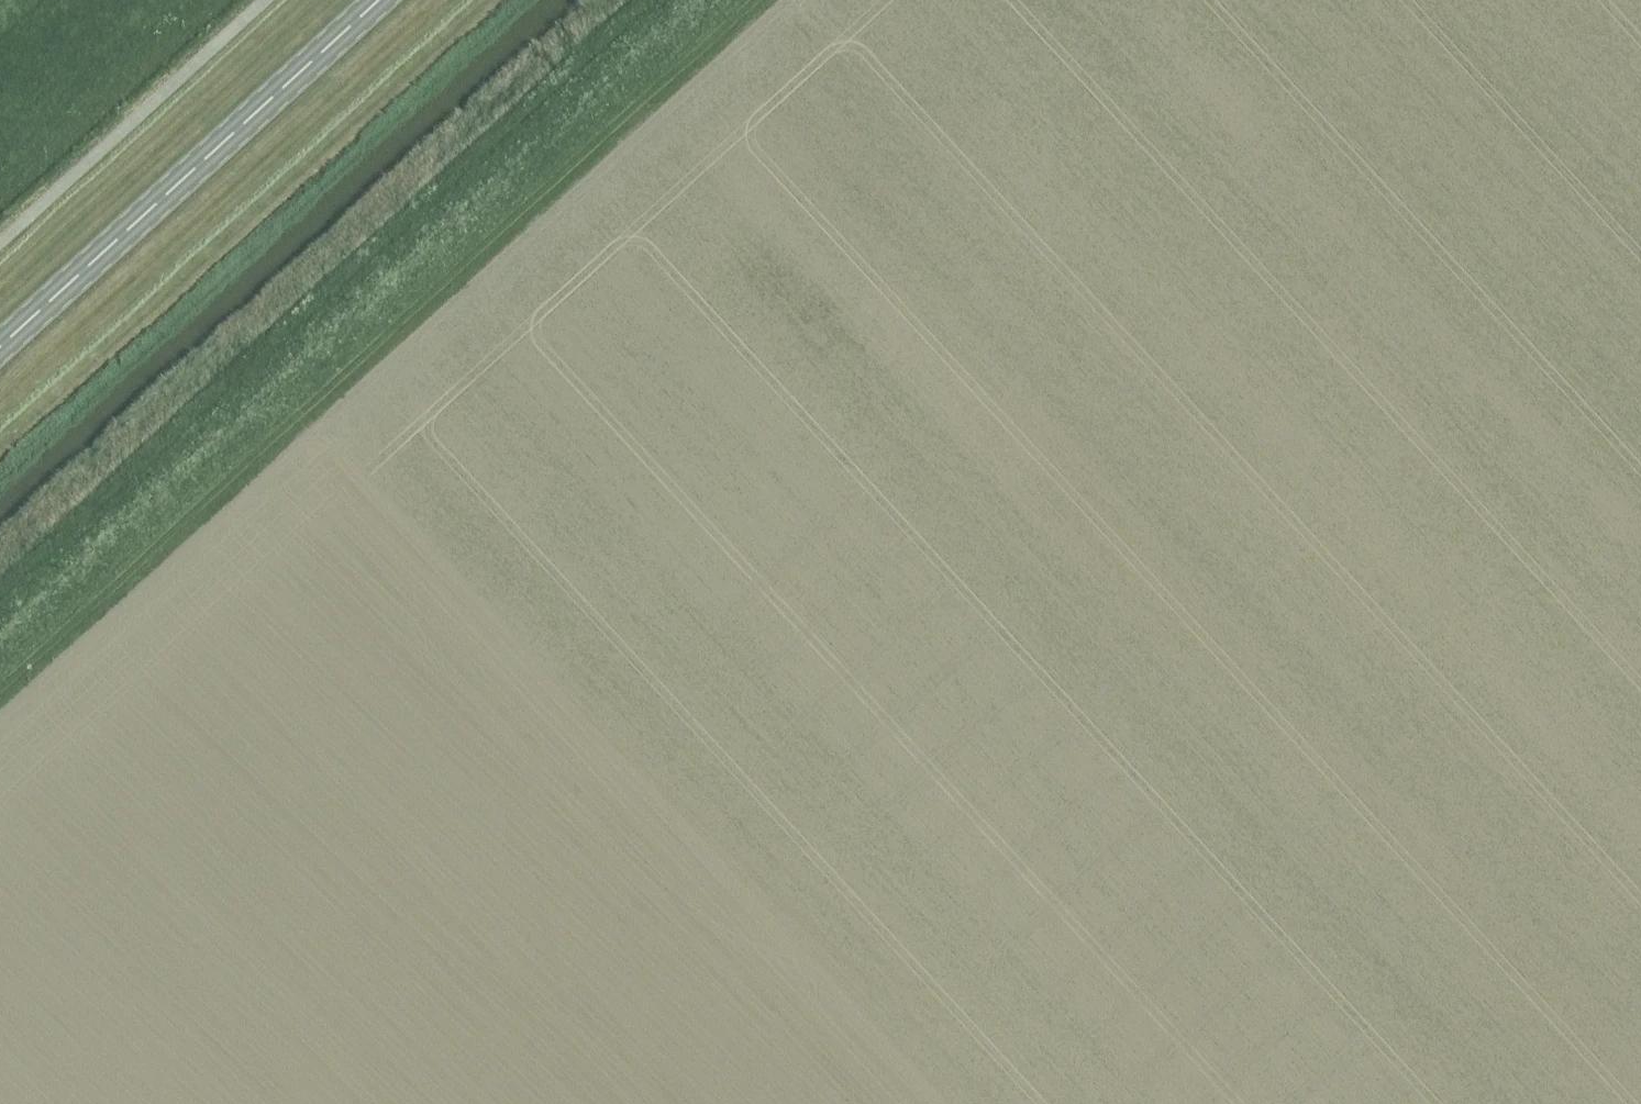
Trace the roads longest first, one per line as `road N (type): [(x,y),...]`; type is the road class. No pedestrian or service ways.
road 1 (secondary): [(0,347),(379,0)]

